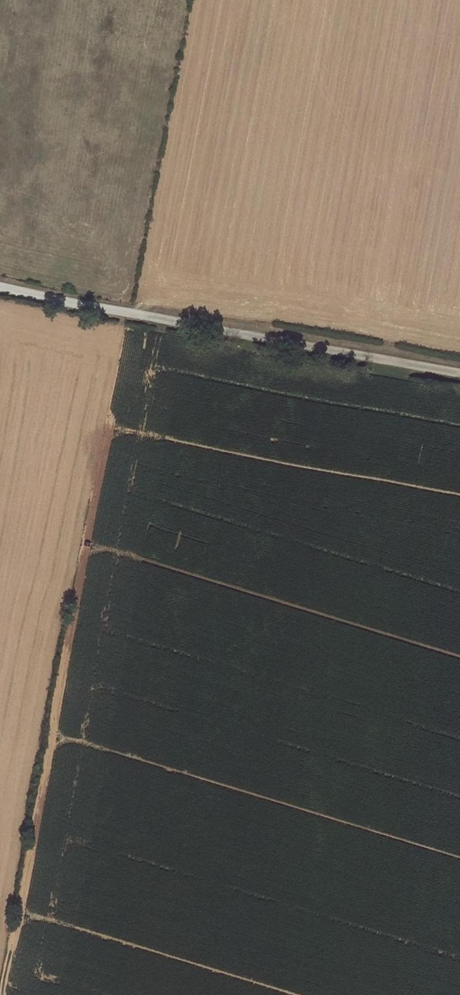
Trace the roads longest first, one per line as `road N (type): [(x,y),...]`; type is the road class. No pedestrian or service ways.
road 1 (unclassified): [(459,371),(0,288)]

